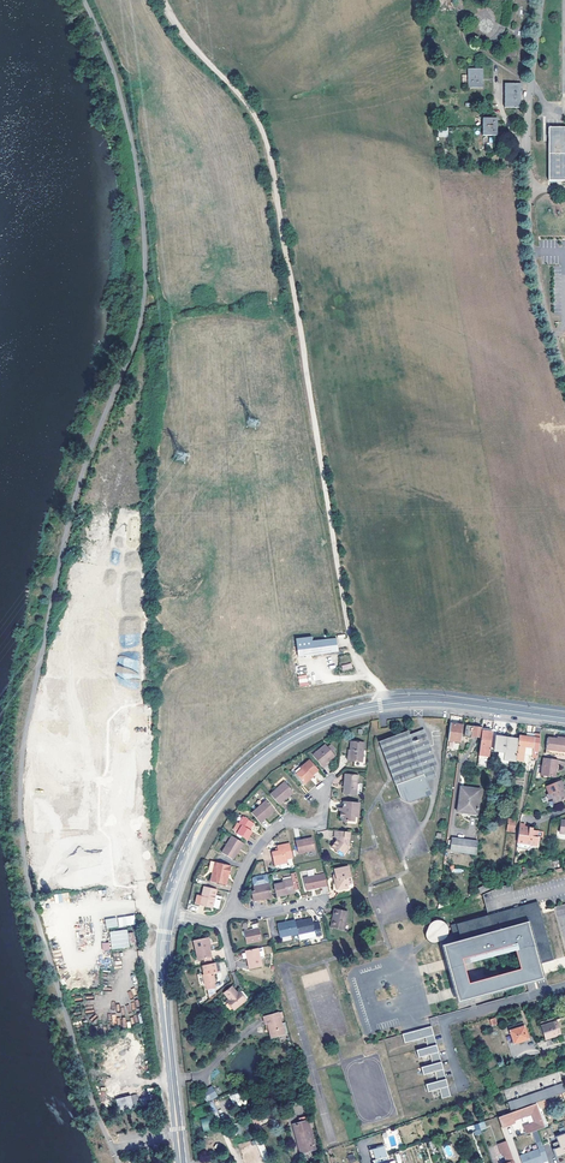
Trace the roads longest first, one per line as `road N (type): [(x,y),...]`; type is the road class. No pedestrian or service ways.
road 1 (track): [(368,674),(356,662),(343,607),(266,141),(240,95),(183,36),(162,0)]
road 2 (secondary): [(167,913),(185,858),(221,797),(303,730),(353,711),(418,701),(564,718)]
road 3 (secondary): [(181,1162),(162,974),(167,913)]
road 4 (residential): [(104,893),(86,903),(122,1060)]
road 5 (residential): [(107,719),(99,829),(108,841),(114,892)]
road 6 (residential): [(233,909),(245,865),(264,840),(286,823),(321,817),(321,790)]
road 7 (track): [(100,623),(125,614),(130,601),(122,567),(102,573),(96,615)]

